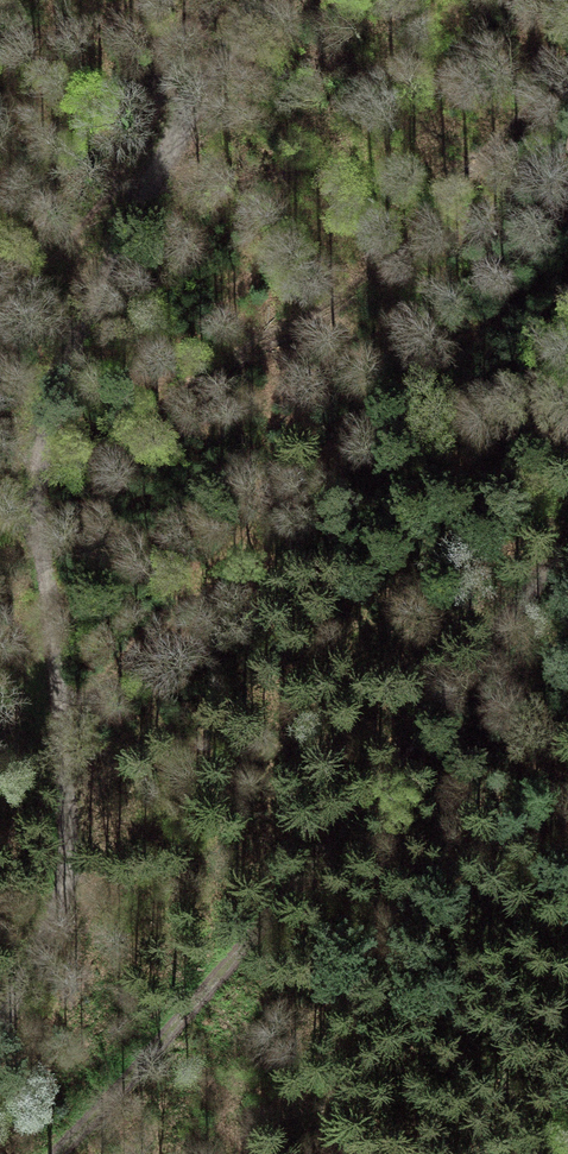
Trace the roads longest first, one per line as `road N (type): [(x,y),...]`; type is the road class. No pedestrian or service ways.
road 1 (track): [(0,1025),(56,899),(62,861),(40,521),(45,433),(172,133),(259,0)]
road 2 (track): [(567,543),(354,814),(59,1153)]
road 3 (track): [(172,133),(0,329)]

